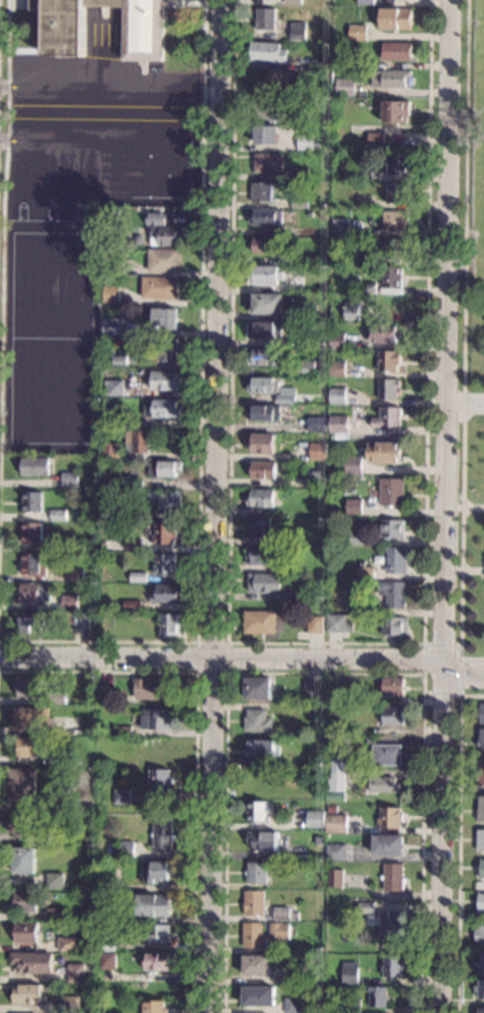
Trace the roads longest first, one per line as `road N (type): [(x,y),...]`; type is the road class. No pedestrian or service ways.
road 1 (residential): [(209,1012),(219,0)]
road 2 (residential): [(440,1012),(448,0)]
road 3 (residential): [(442,661),(0,659)]

